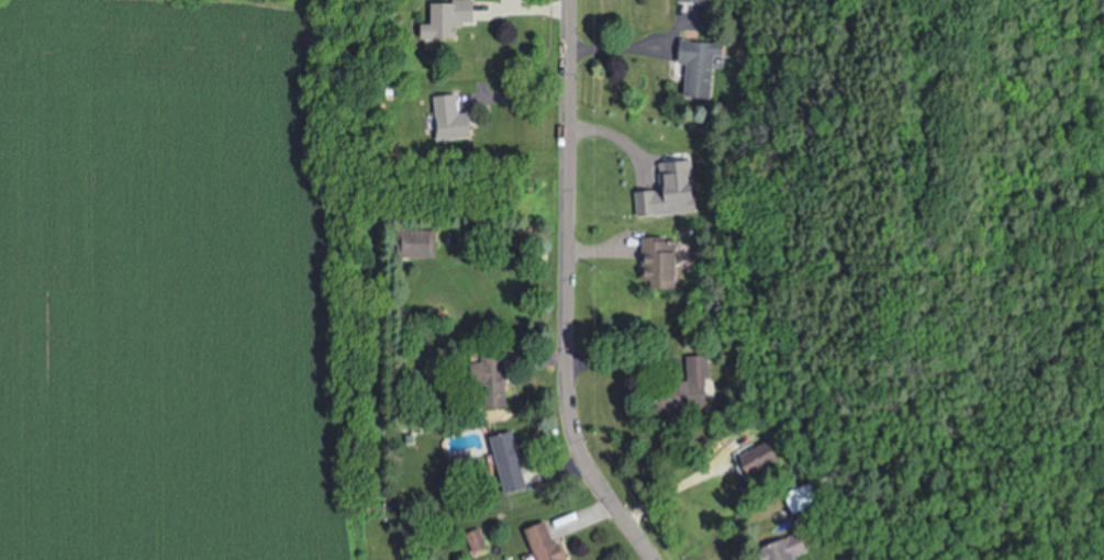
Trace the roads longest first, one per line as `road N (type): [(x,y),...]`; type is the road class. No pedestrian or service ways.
road 1 (residential): [(569,0),(570,426),(590,472),(653,559)]

